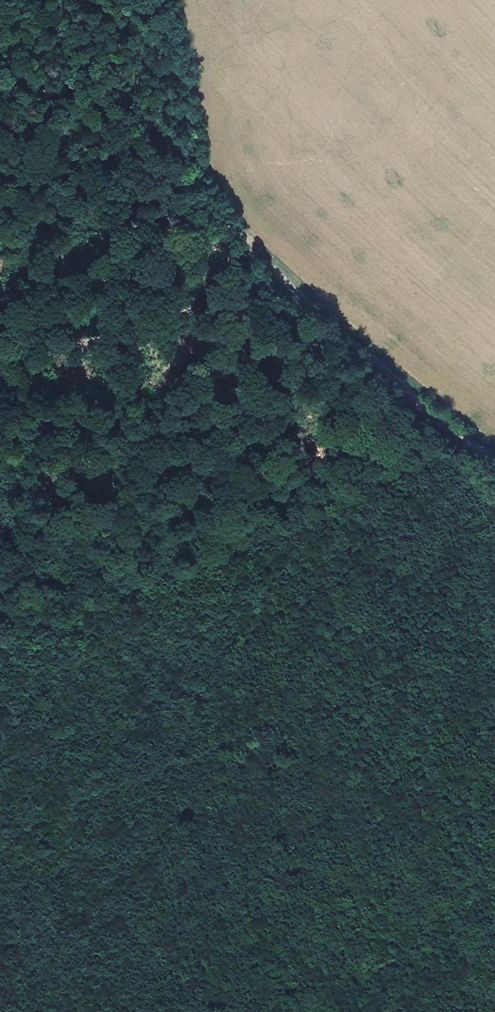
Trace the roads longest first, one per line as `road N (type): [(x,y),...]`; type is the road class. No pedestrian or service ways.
road 1 (track): [(494,476),(464,442),(391,403),(228,277),(213,207)]
road 2 (track): [(0,59),(213,207)]
road 3 (track): [(213,207),(192,162),(167,0)]

